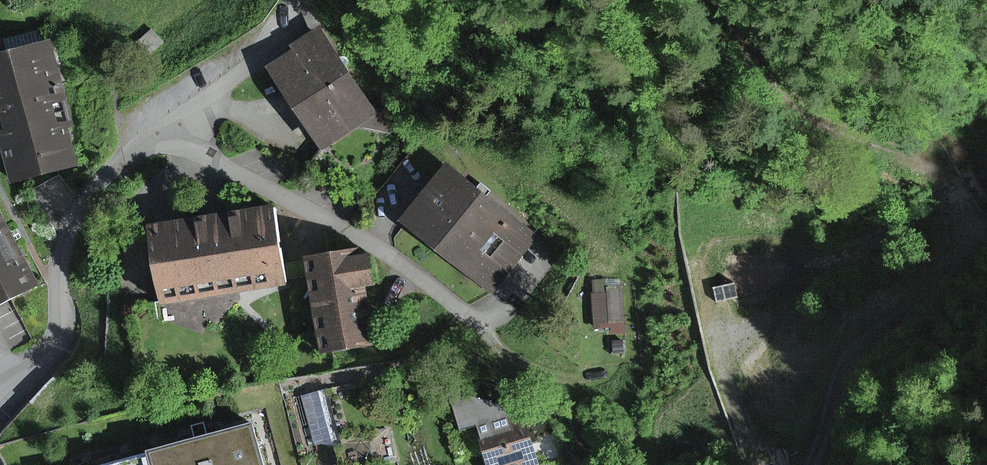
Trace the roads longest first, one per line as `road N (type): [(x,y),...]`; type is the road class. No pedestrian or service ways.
road 1 (track): [(811,464),(847,363),(883,326),(930,294),(962,227),(914,156),(793,100),(717,0)]

